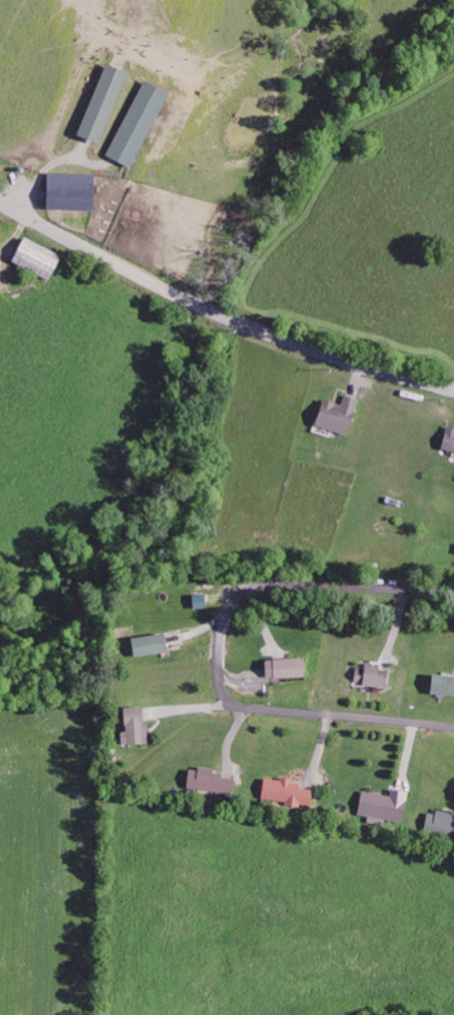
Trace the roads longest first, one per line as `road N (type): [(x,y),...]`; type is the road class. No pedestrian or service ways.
road 1 (tertiary): [(0,201),(195,304),(374,370),(453,390)]

